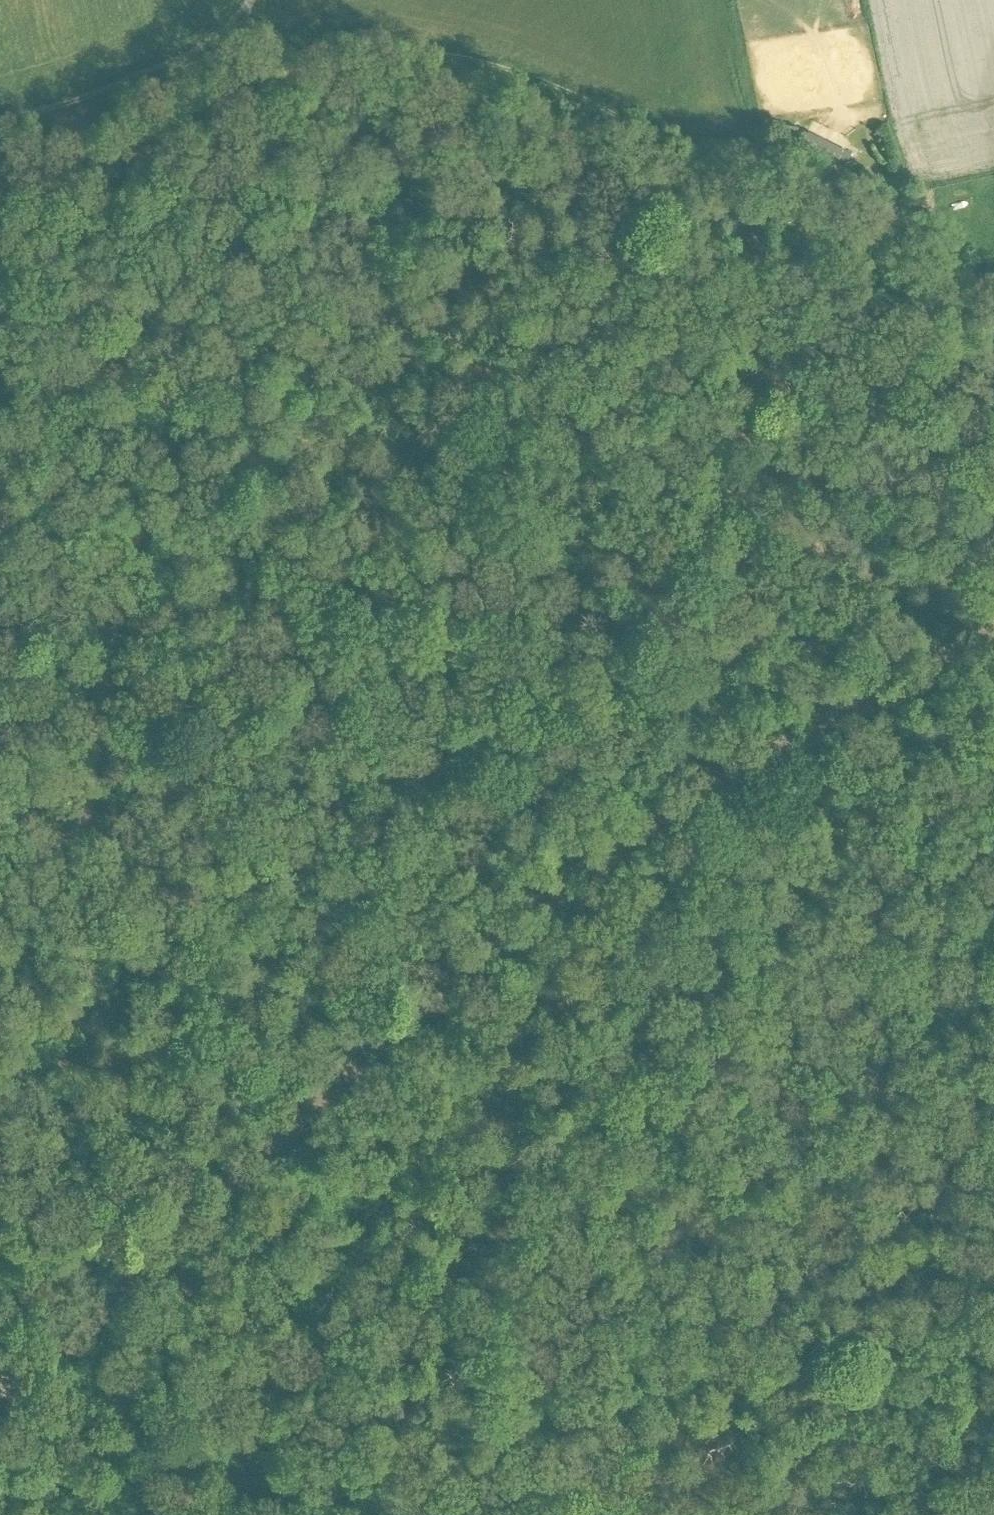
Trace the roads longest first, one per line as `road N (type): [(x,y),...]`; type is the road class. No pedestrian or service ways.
road 1 (track): [(48,1362),(31,1345),(24,1318),(92,747),(233,70)]
road 2 (tertiary): [(0,1413),(270,1141),(570,883),(687,805),(955,650),(993,636)]

